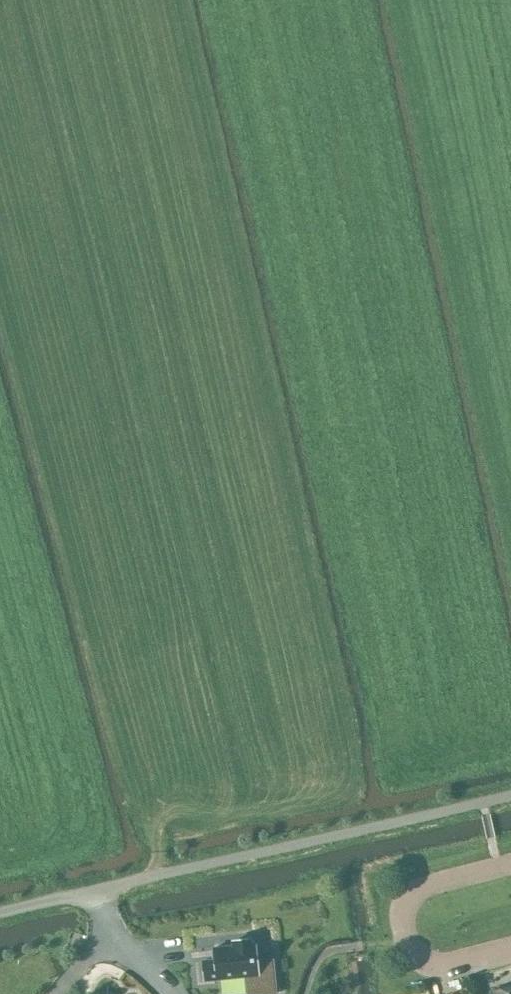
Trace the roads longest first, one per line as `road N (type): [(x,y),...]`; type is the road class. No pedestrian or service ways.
road 1 (unclassified): [(0,913),(510,794)]
road 2 (residential): [(510,865),(411,894),(401,920),(405,939)]
road 3 (residential): [(405,939),(417,959),(431,965),(510,949)]

